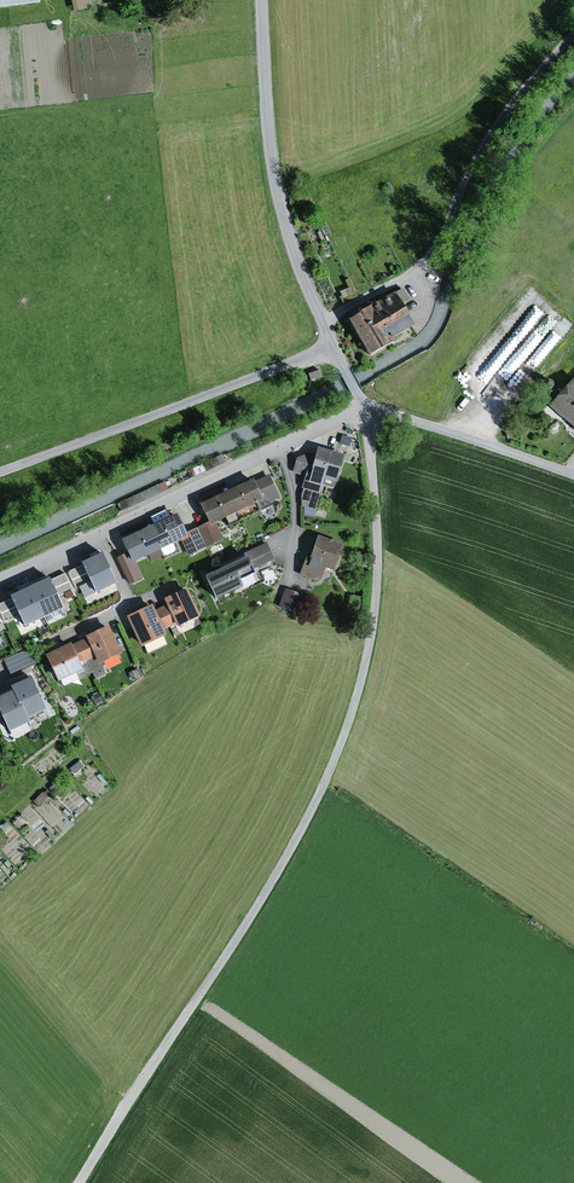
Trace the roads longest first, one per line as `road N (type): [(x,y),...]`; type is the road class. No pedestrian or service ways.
road 1 (unclassified): [(82,1182),(306,823),(360,690),(379,558),(367,406)]
road 2 (residential): [(367,406),(0,579)]
road 3 (track): [(324,322),(431,255),(493,131),(573,37)]
road 4 (track): [(268,0),(275,160),(293,243),(332,349)]
road 5 (track): [(326,780),(573,950)]
road 6 (unclassified): [(367,406),(573,473)]

